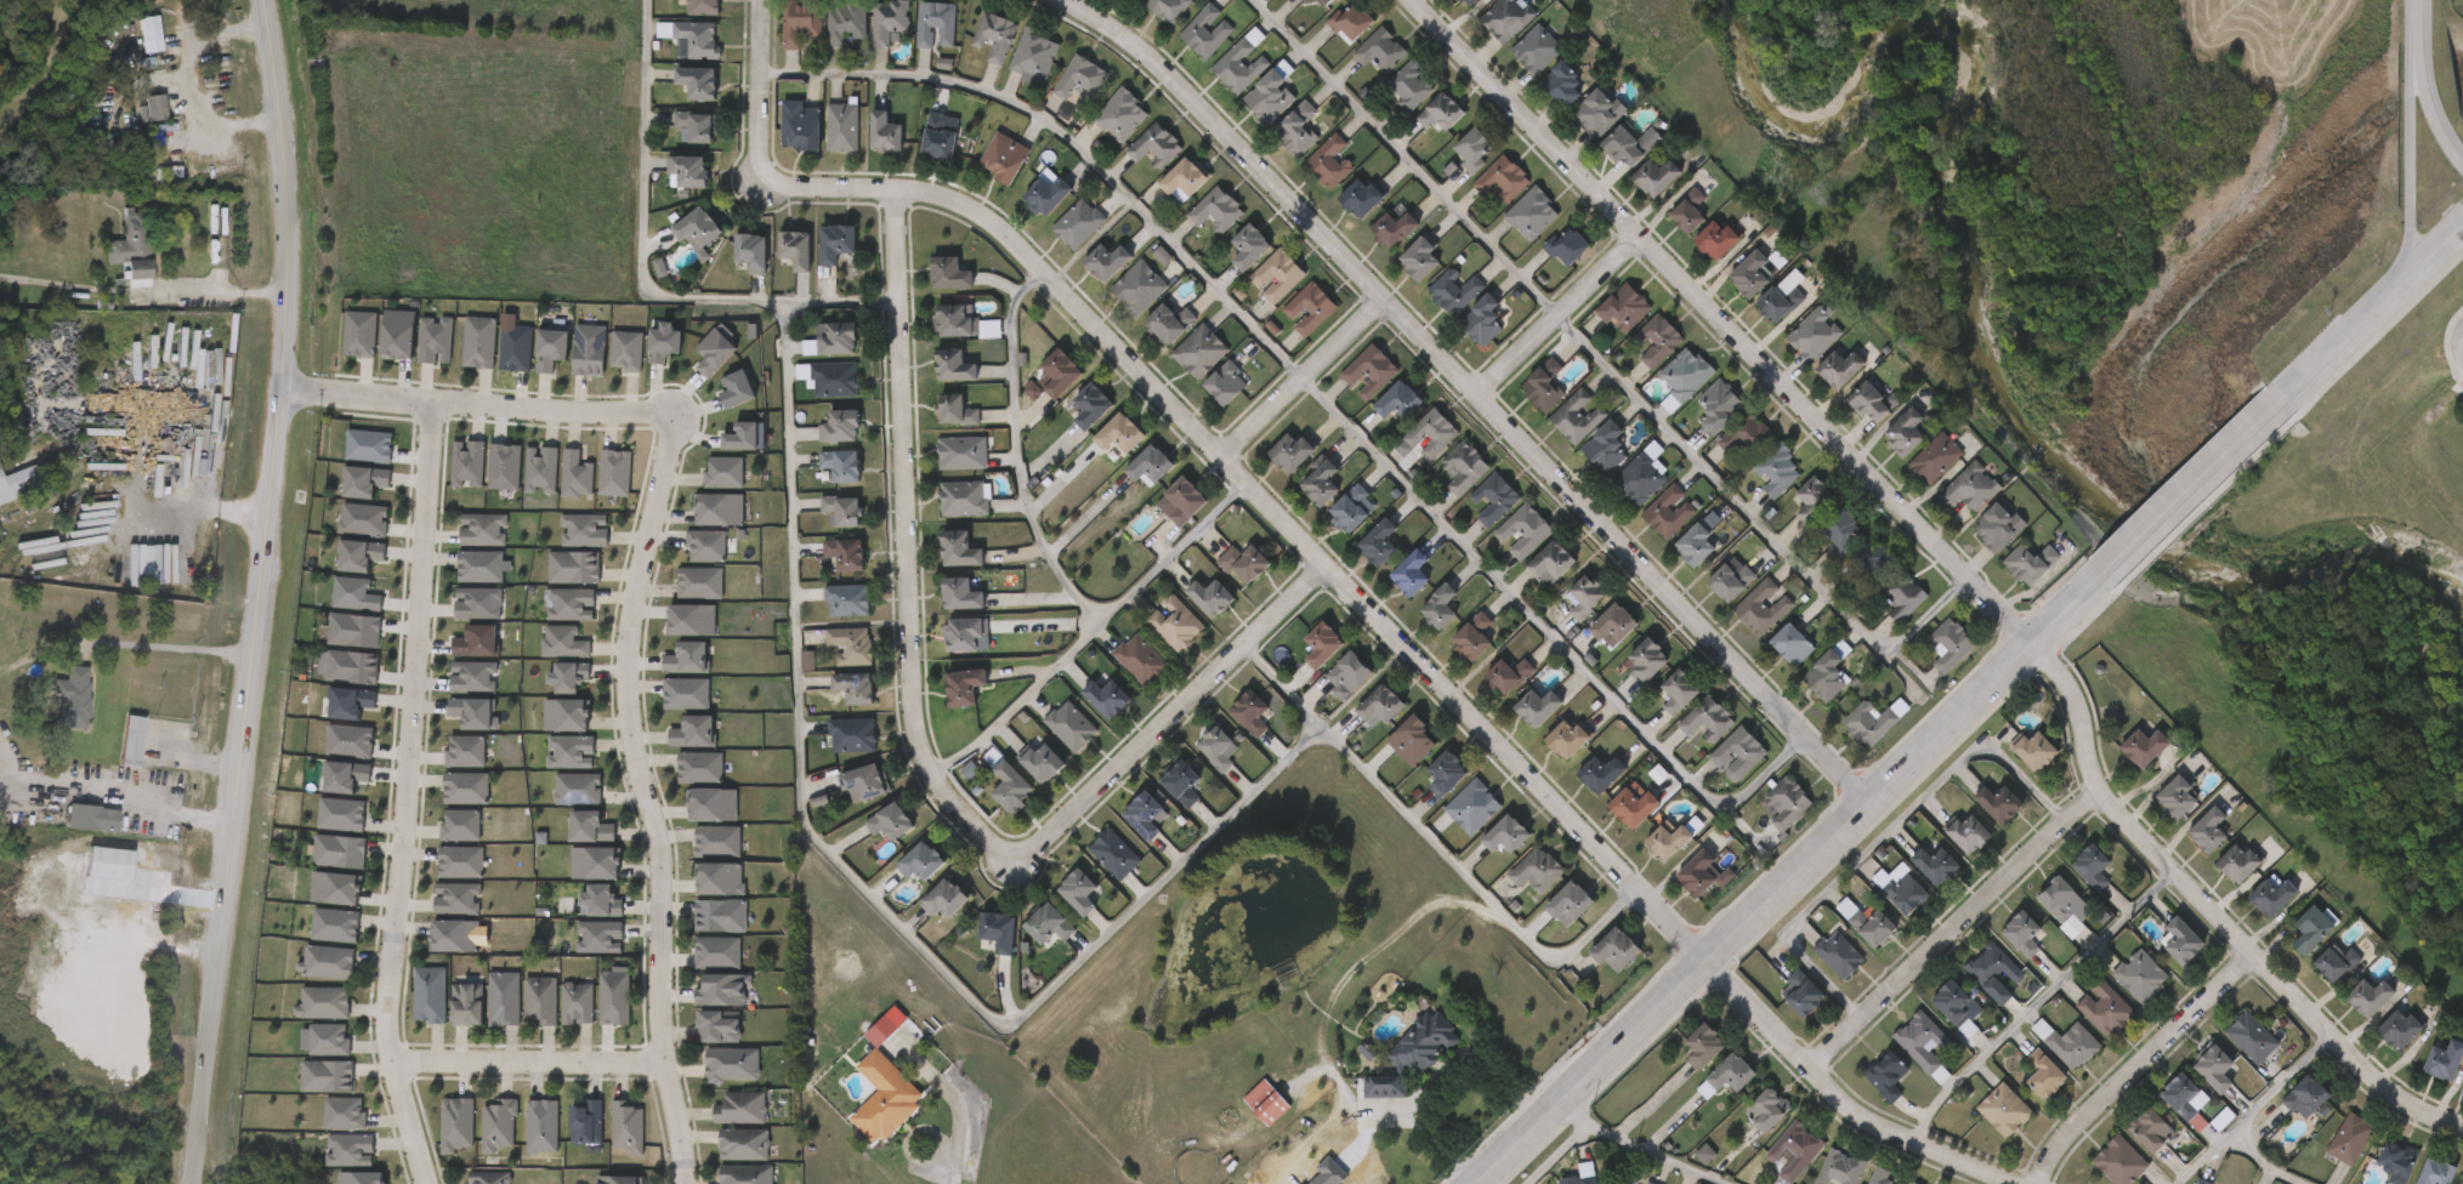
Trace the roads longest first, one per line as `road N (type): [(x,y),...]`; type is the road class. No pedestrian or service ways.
road 1 (residential): [(2008,1183),(1846,1108),(1221,455),(975,212),(919,198),(751,184)]
road 2 (residential): [(1411,0),(2068,684),(2104,796),(2180,881),(2379,1085),(2462,1129)]
road 3 (residential): [(983,0),(1080,45),(1163,110),(1454,416),(1803,732),(1869,802)]
road 4 (primary): [(267,0),(290,298),(195,1183)]
road 5 (secondary): [(1479,1183),(2115,565)]
road 6 (residential): [(437,403),(381,1012),(424,1183)]
road 7 (residential): [(680,1183),(666,1106),(664,882),(631,707),(630,617),(677,420)]
road 8 (residential): [(892,197),(910,723),(936,789),(1012,872)]
road 9 (residential): [(1012,872),(1326,564)]
road 10 (residential): [(2104,796),(2041,846),(1811,1070)]
road 11 (residential): [(283,392),(677,420)]
road 12 (residential): [(2254,957),(2070,1134),(2042,1183)]
road 13 (secondary): [(2409,0),(2408,278)]
road 14 (residential): [(666,1064),(393,1065)]
road 15 (residential): [(1640,237),(1454,416)]
road 16 (secondary): [(2115,565),(2286,398)]
road 17 (residential): [(1221,455),(1362,321)]
road 18 (residential): [(739,0),(751,184)]
road 19 (secondary): [(2286,398),(2408,278)]
road 20 (tertiary): [(2462,159),(2422,85),(2421,0)]

